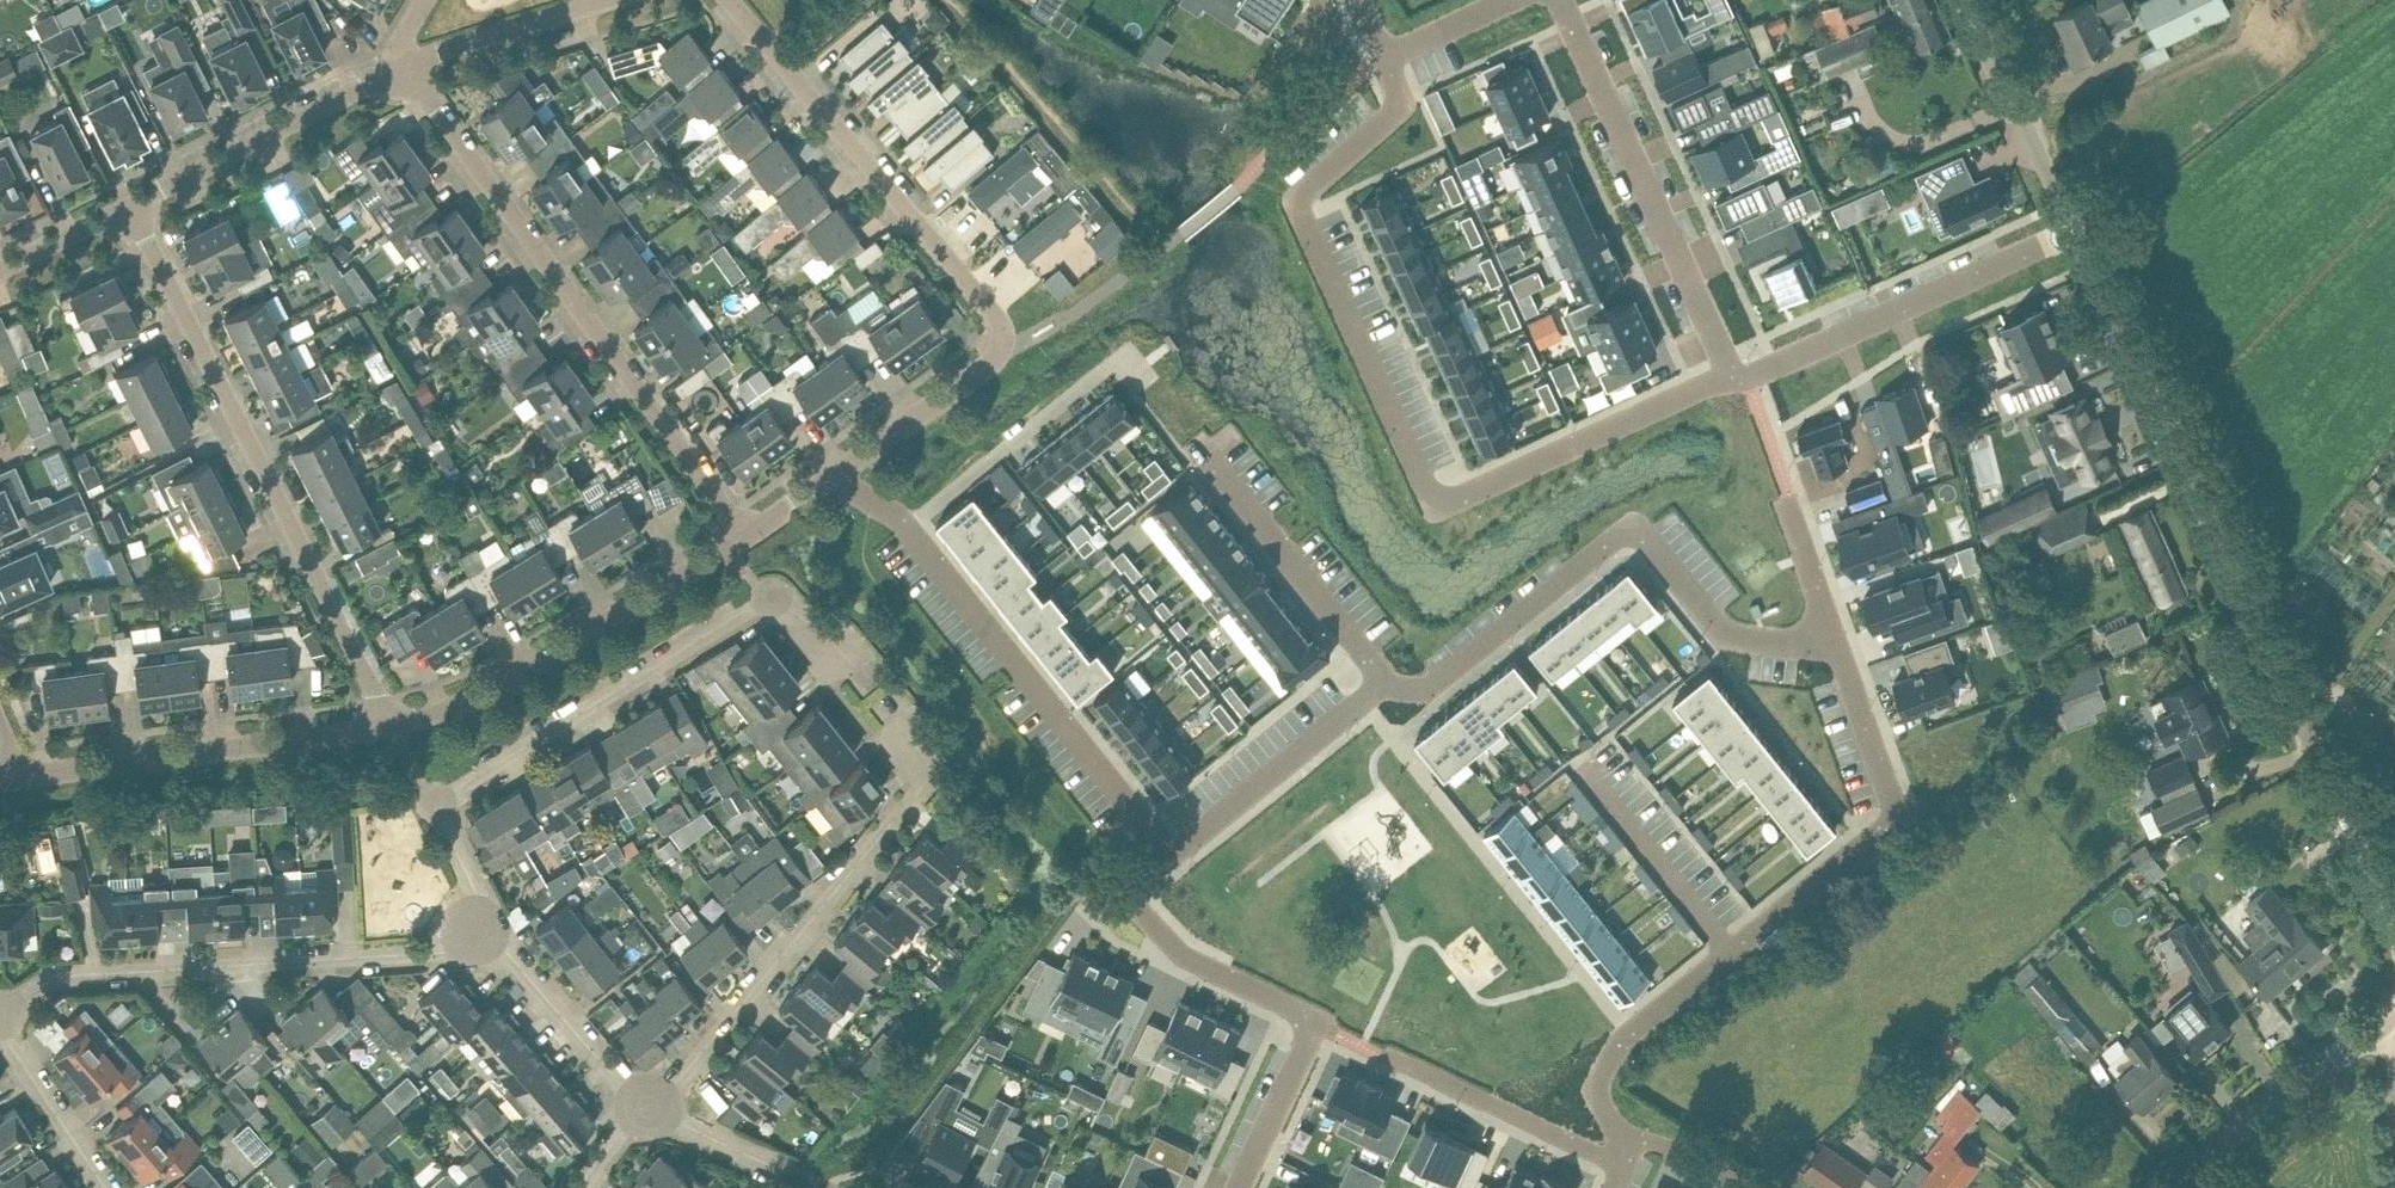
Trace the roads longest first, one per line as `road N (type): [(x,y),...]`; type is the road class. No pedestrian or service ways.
road 1 (residential): [(1384,58),(1399,92),(1395,108),(1295,203),(1433,507),(1738,378)]
road 2 (unclassified): [(2394,923),(2072,235)]
road 3 (residential): [(1240,1187),(1315,1025),(1183,958),(1130,892),(1385,679)]
road 4 (residential): [(1834,639),(1895,820),(1630,1033),(1598,1095),(1633,1141)]
road 5 (residential): [(487,927),(430,804),(767,597),(793,610),(840,672)]
road 6 (residential): [(393,728),(126,205)]
road 7 (residential): [(742,542),(401,71)]
road 8 (residential): [(1385,679),(1420,692),(1633,525),(1715,635),(1834,639)]
road 9 (residential): [(0,1010),(40,979),(79,970),(434,951),(487,927)]
road 10 (residential): [(648,1113),(926,778),(885,727)]
road 11 (residential): [(728,0),(1013,344)]
road 12 (residential): [(1738,378),(1558,0)]
road 13 (residential): [(393,728),(520,677),(742,542)]
road 14 (residential): [(903,524),(1144,821)]
road 15 (residential): [(22,778),(393,728)]
road 16 (residential): [(1738,378),(2072,235)]
road 17 (residential): [(126,205),(401,71)]
road 18 (residential): [(1385,679),(1199,446)]
road 19 (tertiary): [(2182,1187),(2245,1128),(2394,1012)]
road 20 (residential): [(1622,1163),(1380,1056)]
road 21 (residential): [(1111,364),(903,524)]
road 22 (unclassified): [(2072,235),(1959,0)]
road 23 (residential): [(648,1113),(487,927)]
road 24 (residential): [(832,476),(1013,344)]
road 25 (residential): [(401,71),(611,0)]
road 26 (residential): [(105,1187),(0,1032)]
road 27 (residential): [(808,1187),(648,1113)]
road 28 (residential): [(1786,492),(1834,639)]
road 29 (residential): [(0,266),(126,205)]
road 30 (residential): [(1763,1187),(1726,1165),(1633,1141)]
road 31 (residential): [(1508,0),(1384,58)]

